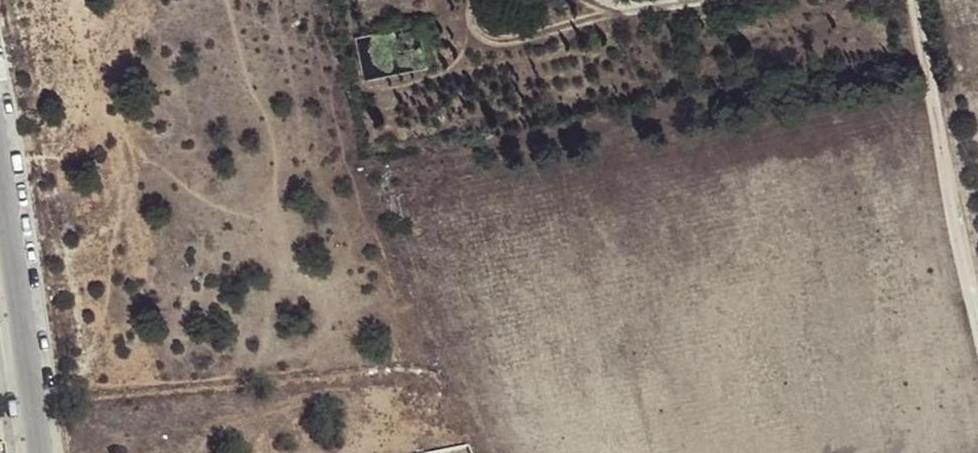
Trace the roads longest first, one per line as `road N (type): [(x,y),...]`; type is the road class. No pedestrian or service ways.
road 1 (track): [(916,0),(977,303)]
road 2 (residential): [(0,206),(43,452)]

